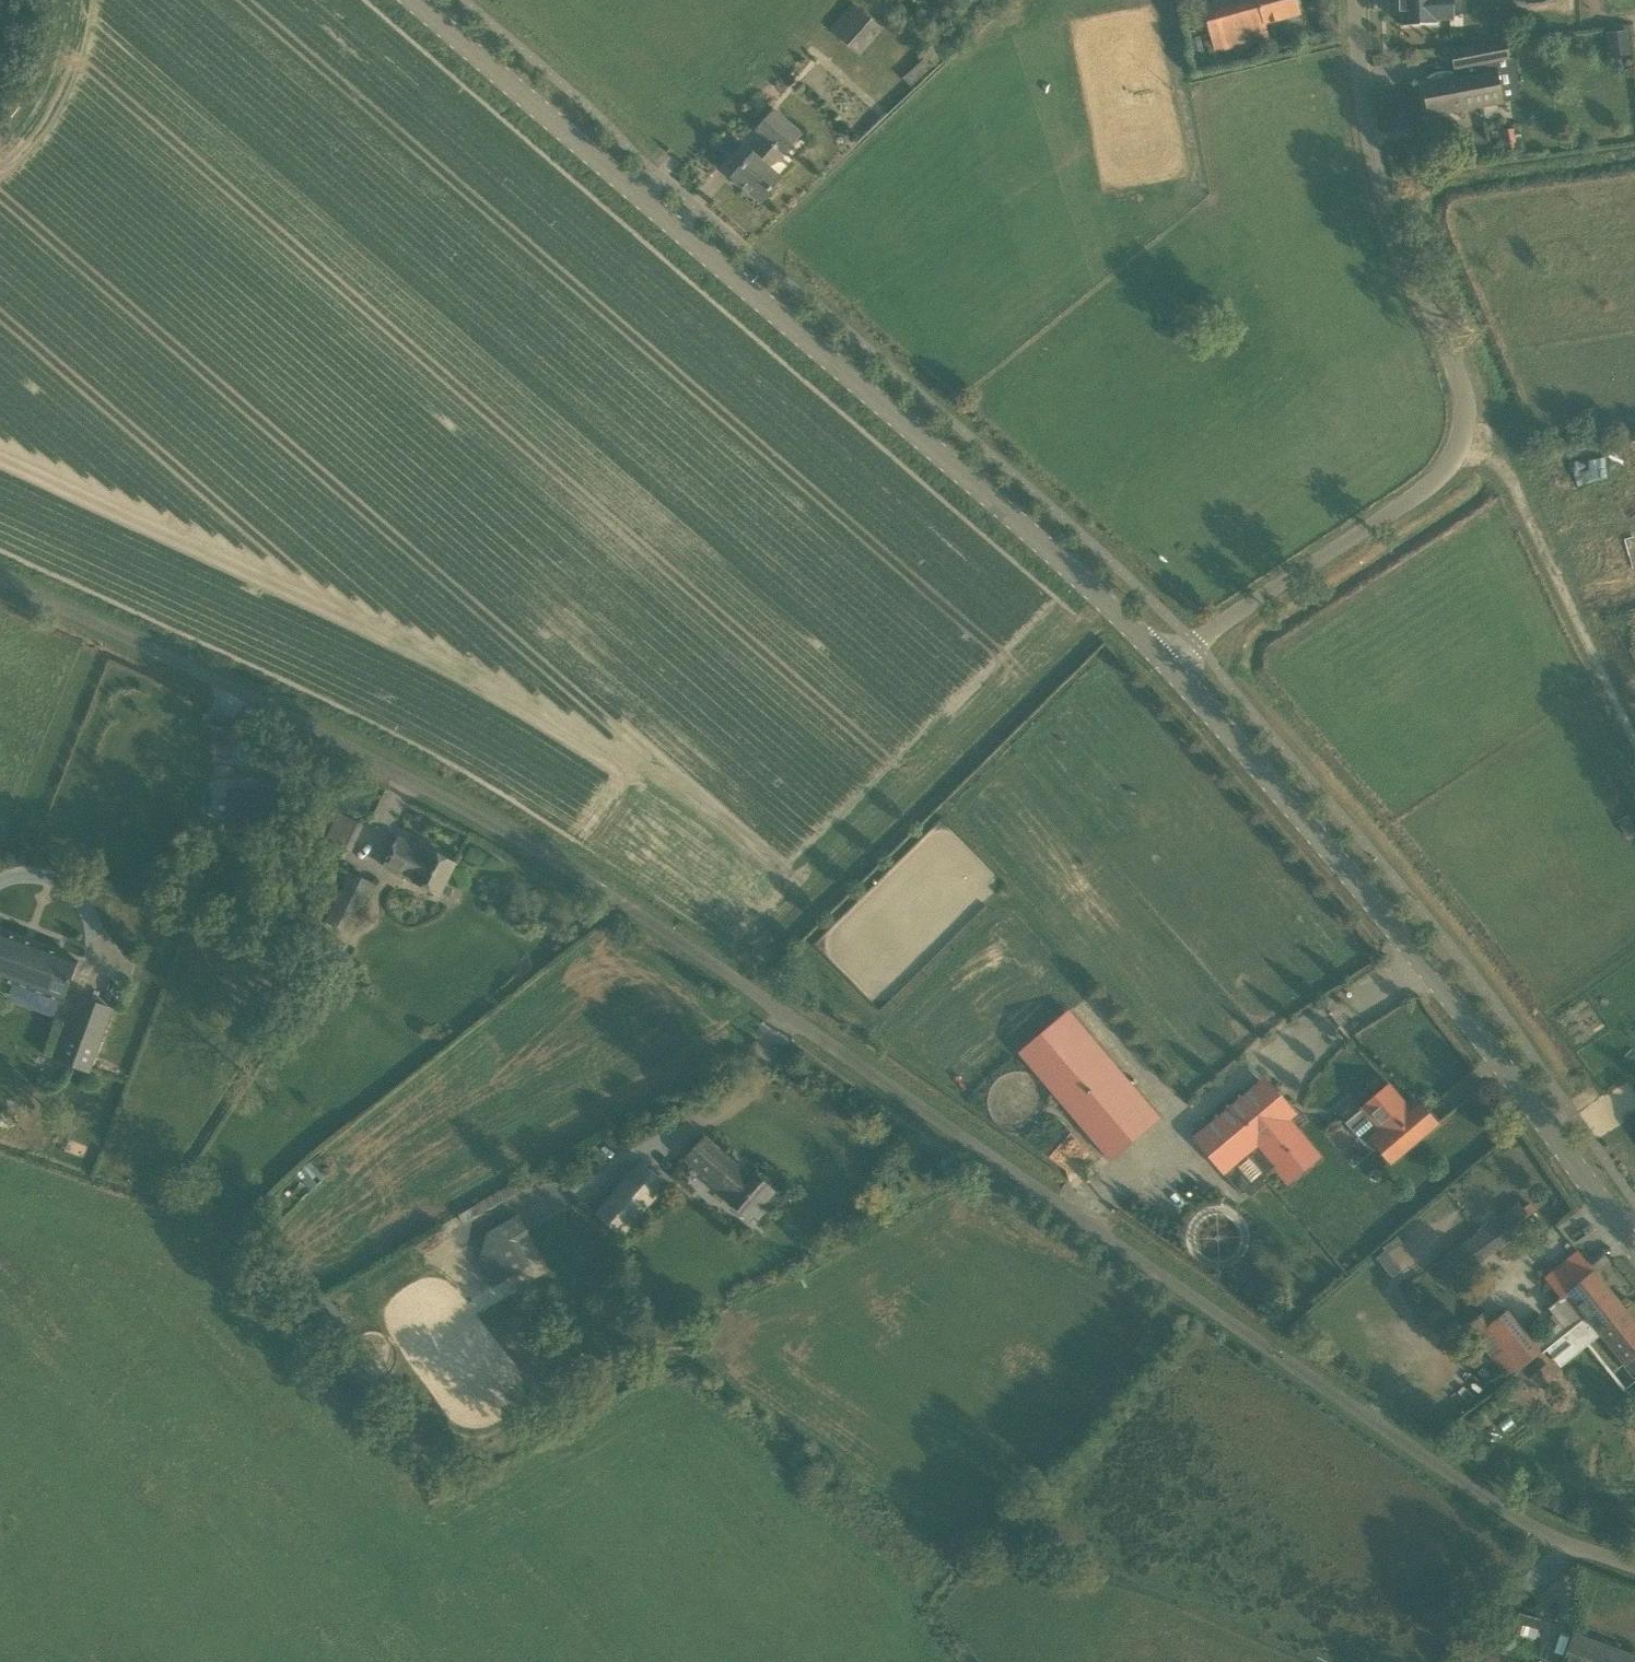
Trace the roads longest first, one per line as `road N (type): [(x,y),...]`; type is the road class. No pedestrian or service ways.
road 1 (unclassified): [(1634,1563),(1504,1510),(544,854),(296,718),(0,581)]
road 2 (tertiary): [(1170,664),(413,0)]
road 3 (unclassified): [(1170,664),(1447,473),(1461,455),(1459,382),(1389,218),(1367,124),(1357,0)]
road 4 (tertiary): [(1634,1244),(1170,664)]
road 5 (track): [(1634,738),(1500,469),(1461,455)]

